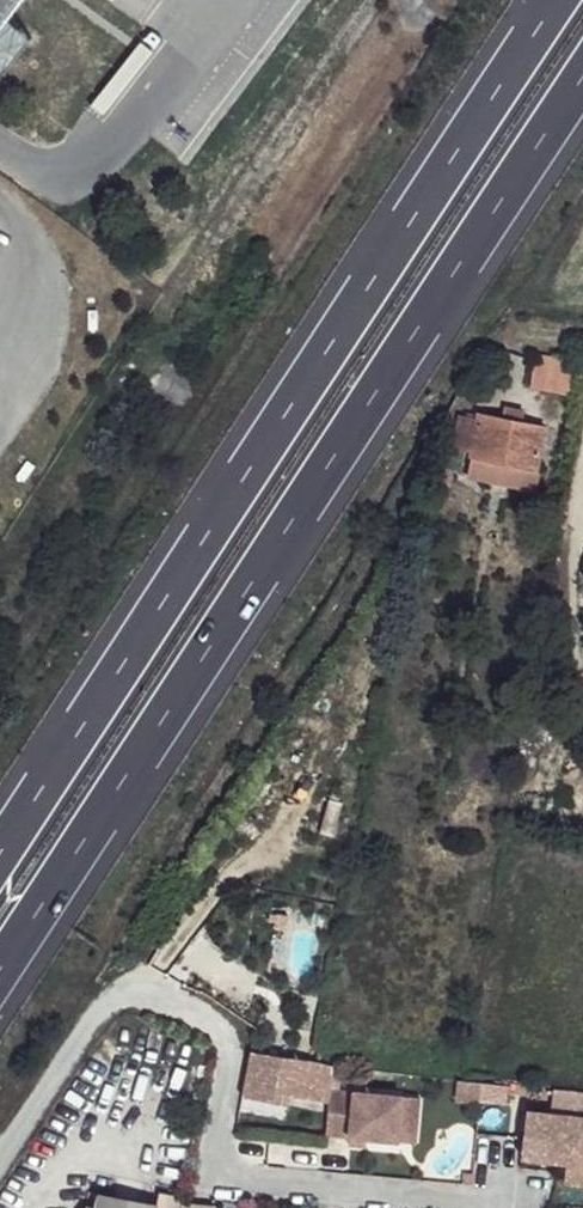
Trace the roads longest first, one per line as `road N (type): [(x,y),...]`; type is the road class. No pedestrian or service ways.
road 1 (motorway): [(0,974),(582,78)]
road 2 (motorway): [(559,0),(0,853)]
road 3 (residential): [(0,1169),(106,1004),(123,991),(144,992),(212,1024),(222,1038),(214,1148),(220,1173),(261,1184),(540,1204)]

